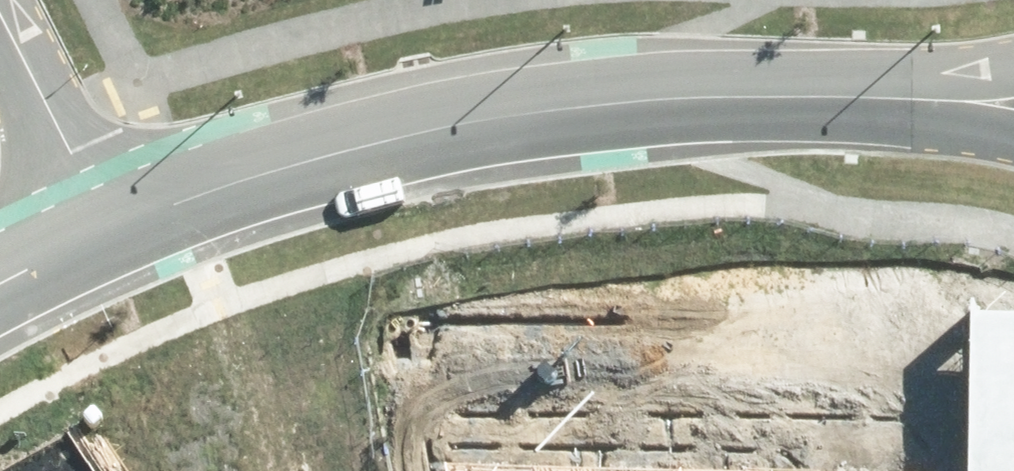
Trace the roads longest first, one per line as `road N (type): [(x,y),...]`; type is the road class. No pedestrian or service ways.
road 1 (residential): [(97,217),(310,141),(541,95),(806,94)]
road 2 (residential): [(97,217),(5,0)]
road 3 (residential): [(933,102),(806,94)]

